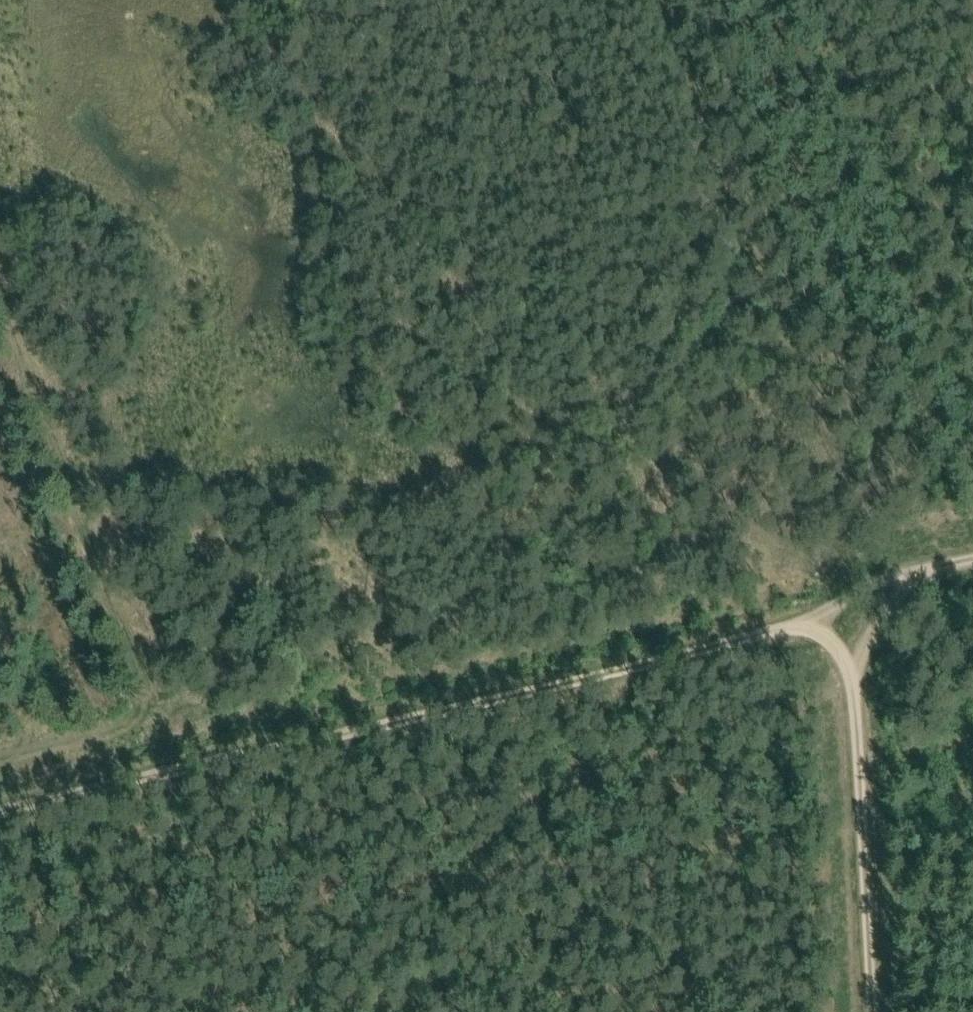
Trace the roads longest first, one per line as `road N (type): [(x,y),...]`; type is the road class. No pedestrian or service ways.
road 1 (track): [(0,806),(794,627),(825,632),(844,650),(858,695)]
road 2 (track): [(874,1011),(858,695)]

